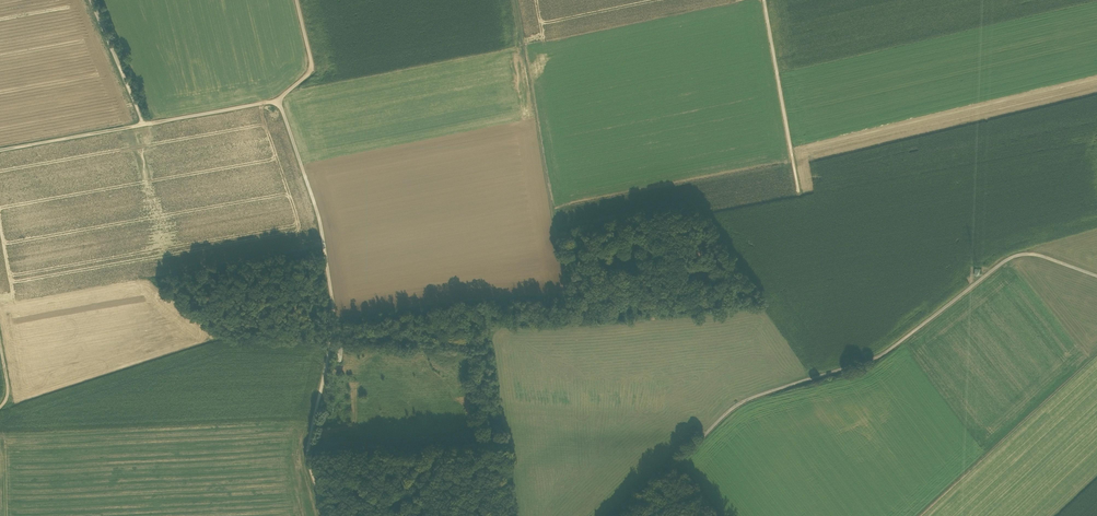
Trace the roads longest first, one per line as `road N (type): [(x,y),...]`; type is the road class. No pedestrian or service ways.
road 1 (track): [(1096,277),(1020,256),(998,267),(878,360),(727,409),(620,515)]
road 2 (track): [(297,0),(313,68),(278,100),(319,218),(333,329),(308,454),(323,515)]
road 3 (track): [(0,151),(278,100)]
road 4 (track): [(764,0),(799,192)]
road 5 (track): [(144,124),(91,0)]

